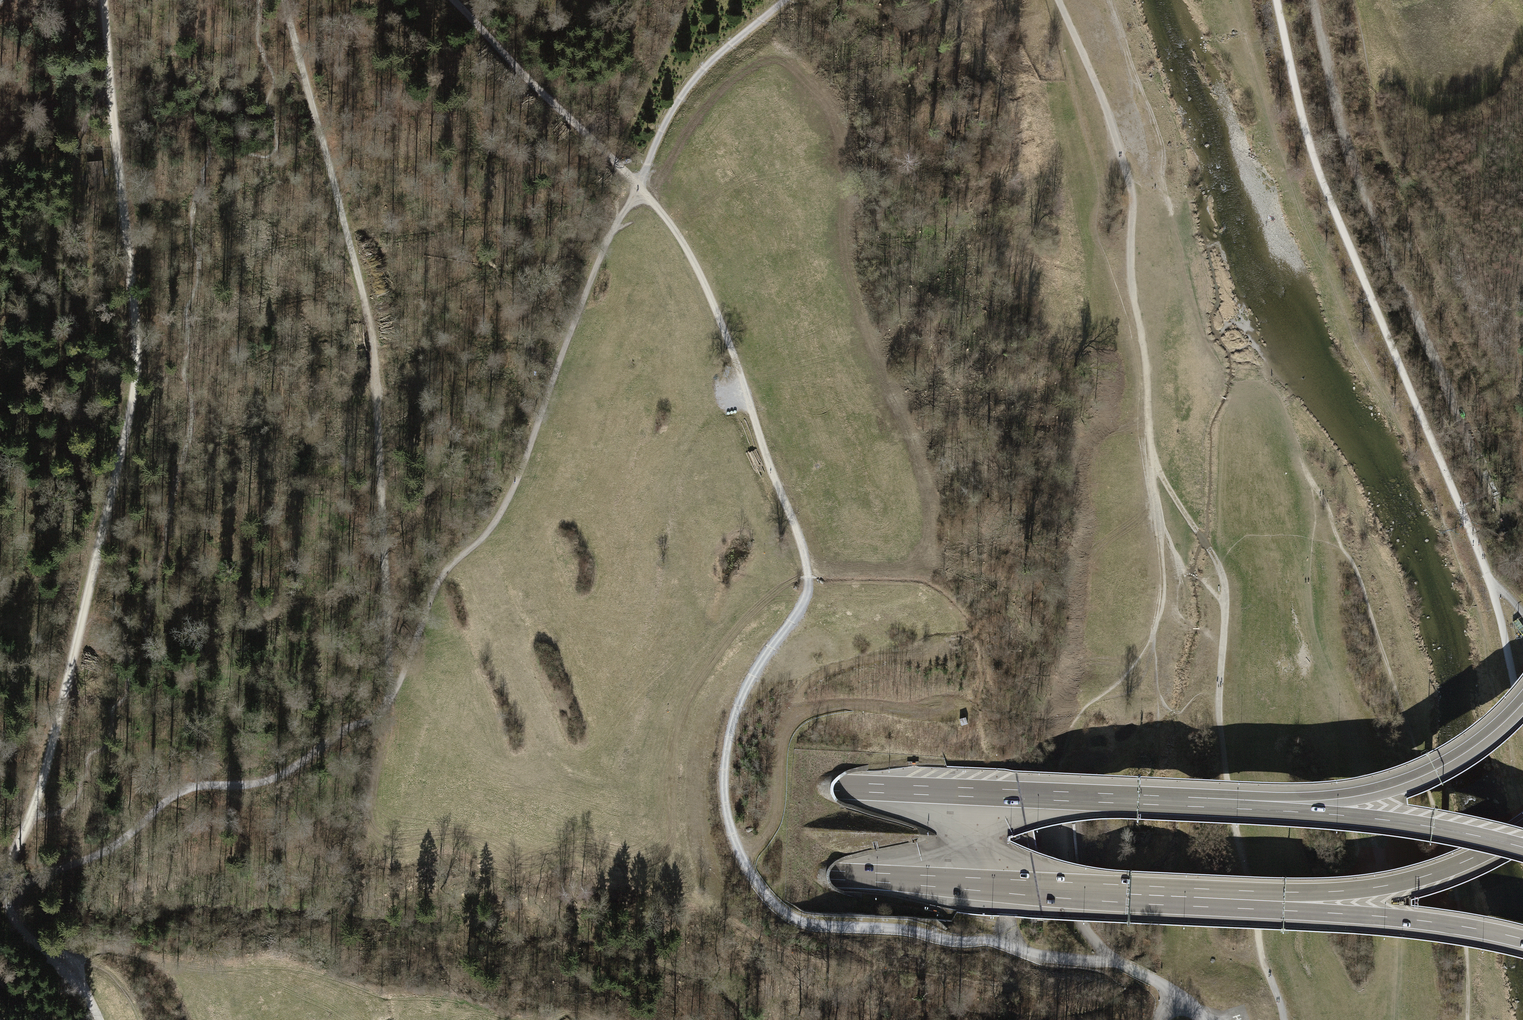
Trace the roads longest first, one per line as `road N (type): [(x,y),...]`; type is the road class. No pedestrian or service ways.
road 1 (track): [(1185,1003),(1115,961),(1042,956),(990,939),(814,926),(773,905),(749,876),(727,824),(721,783),(752,680),(803,606),(802,544),(686,248),(613,160),(453,0)]
road 2 (motorway): [(1238,803),(393,760),(0,694)]
road 3 (motorway): [(0,782),(212,823),(518,861),(1195,897)]
road 4 (track): [(103,0),(137,358),(44,774),(4,889)]
road 5 (track): [(391,695),(447,568),(494,524),(508,499),(586,289),(657,134),(706,65),(780,0)]
road 6 (track): [(391,695),(375,349),(283,0)]
road 7 (track): [(1491,586),(1310,153),(1276,0)]
road 8 (track): [(1059,0),(1133,193),(1132,266),(1153,457)]
road 9 (track): [(391,695),(374,718),(278,777),(186,789),(96,856),(4,889)]
road 10 (track): [(1282,1019),(1226,776),(1219,696),(1225,606)]
road 11 (motorway): [(1195,897),(1391,885),(1466,861),(1522,830)]
road 12 (motorway): [(1195,897),(1522,939)]
road 13 (track): [(740,856),(776,816),(788,720),(852,704),(914,713),(951,708)]
road 14 (motorway): [(1522,698),(1481,737),(1410,777),(1346,794),(1238,803)]
road 15 (motorway): [(1522,846),(1402,821),(1238,803)]
road 16 (track): [(1217,563),(1225,606),(1183,567),(1160,523),(1153,457)]
road 17 (track): [(1115,961),(1073,915),(1058,769)]
road 18 (track): [(788,720),(809,676),(831,665),(944,651)]
road 19 (track): [(4,889),(23,932),(63,965),(100,1019)]
road 20 (track): [(1522,715),(1491,586)]
road 21 (track): [(1153,457),(1217,563)]

